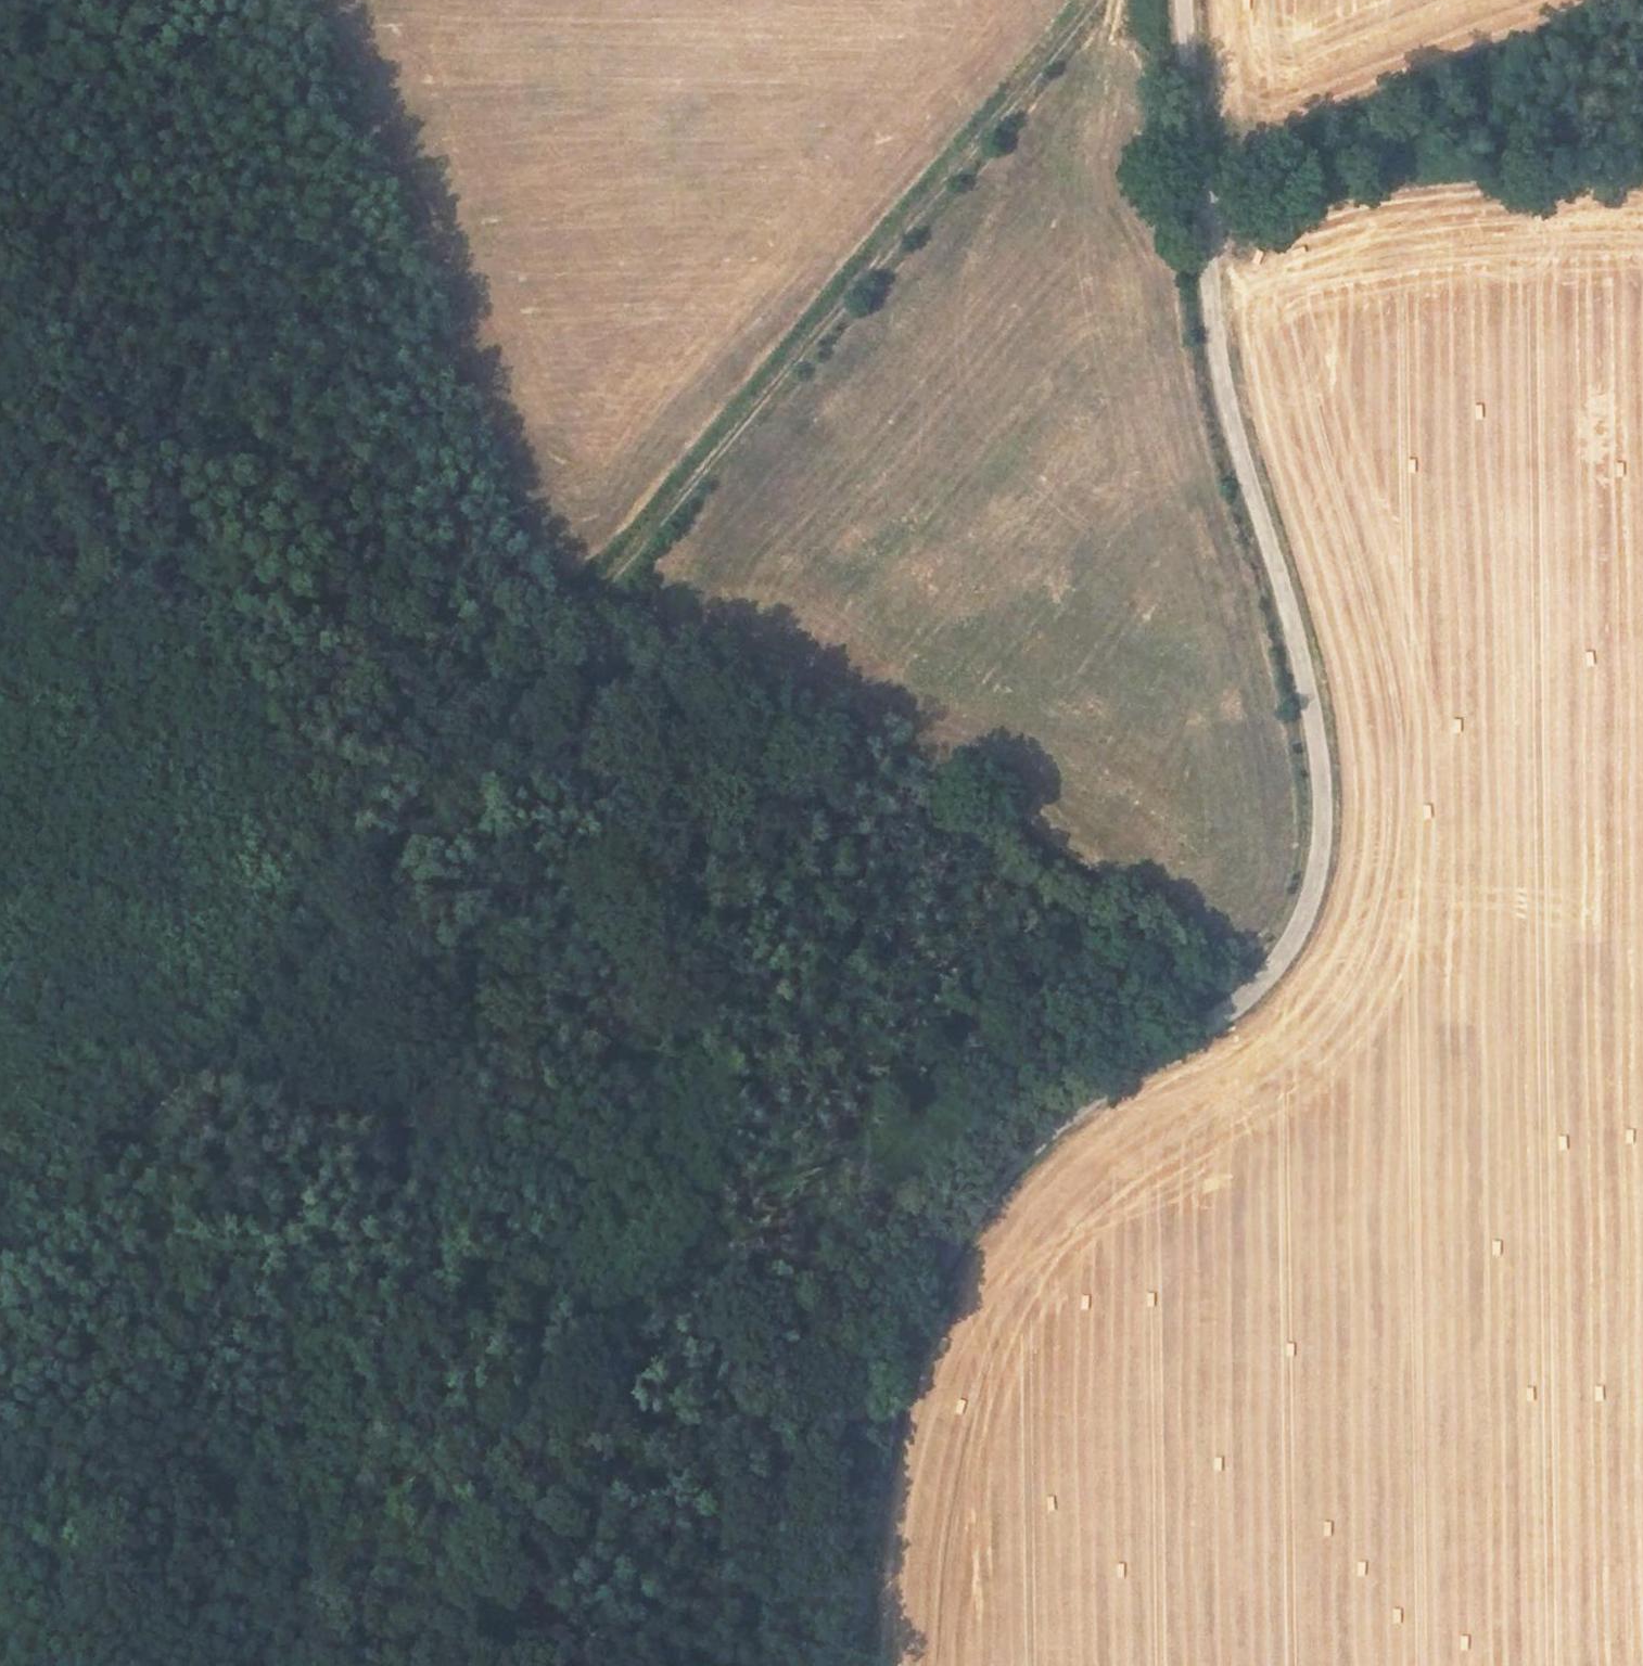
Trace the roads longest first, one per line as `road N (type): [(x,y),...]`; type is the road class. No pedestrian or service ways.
road 1 (unclassified): [(1184,0),(1213,317),(1232,423),(1314,714),(1322,855),(1314,893),(1264,981),(1091,1090),(1008,1166),(945,1254),(892,1384),(866,1521),(854,1665)]
road 2 (track): [(0,1285),(478,740),(1097,0)]

